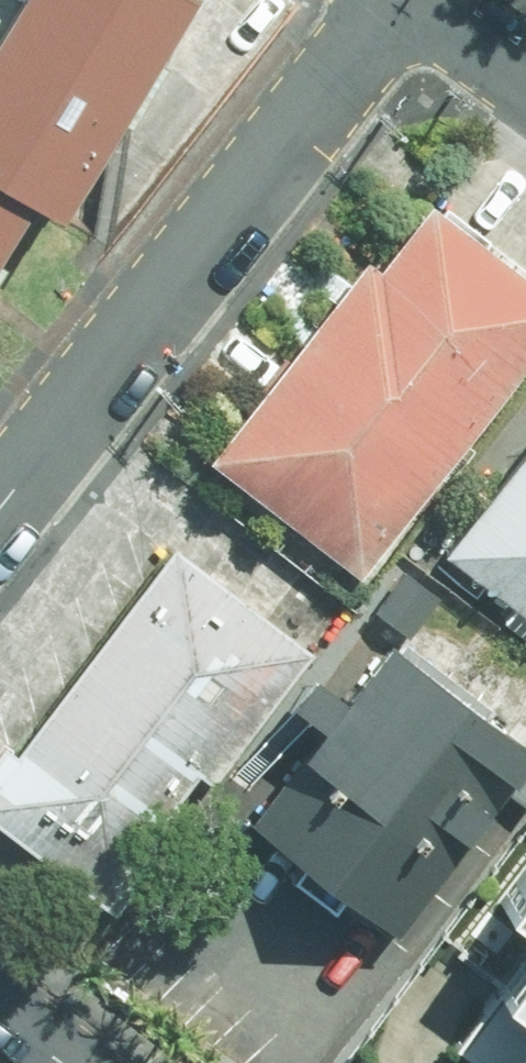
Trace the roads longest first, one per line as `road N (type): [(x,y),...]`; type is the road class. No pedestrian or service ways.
road 1 (residential): [(0,512),(405,0)]
road 2 (residential): [(418,0),(525,73)]

